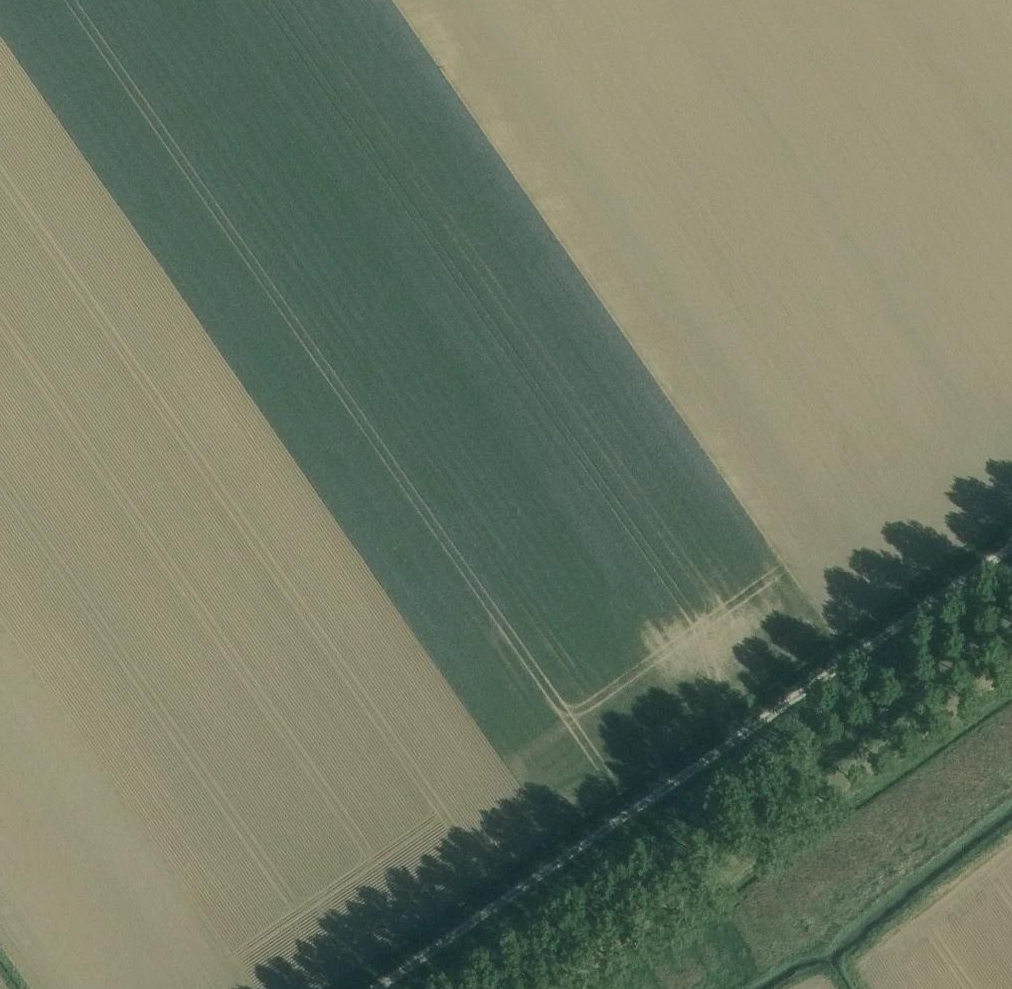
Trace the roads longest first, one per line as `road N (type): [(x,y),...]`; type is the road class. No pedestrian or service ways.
road 1 (track): [(1011,548),(379,988)]

